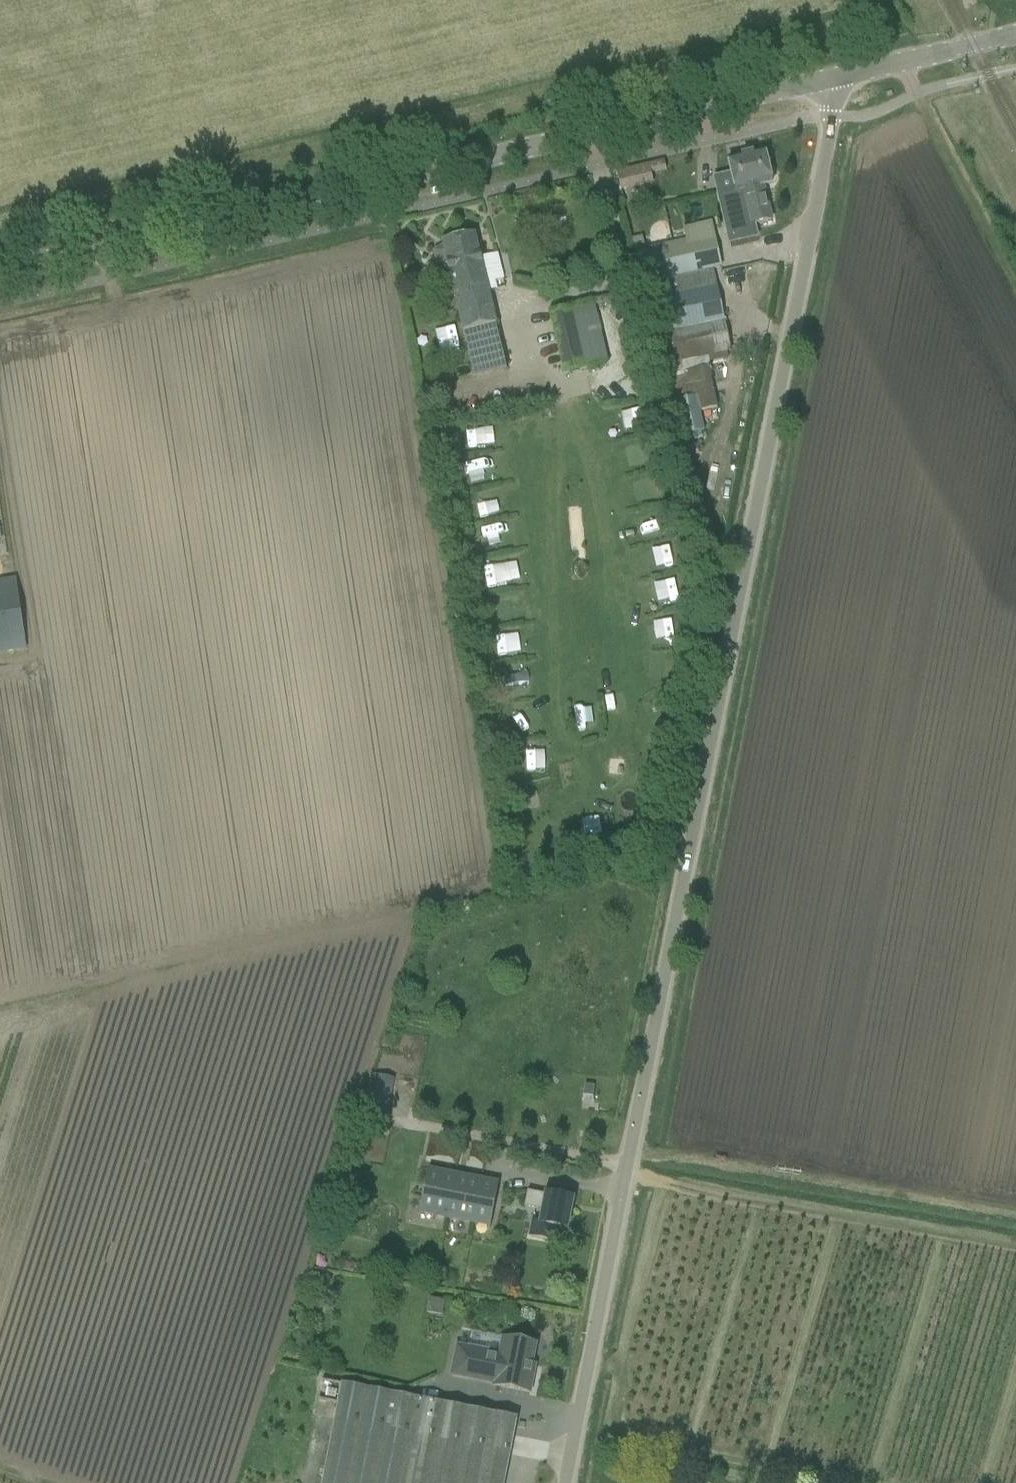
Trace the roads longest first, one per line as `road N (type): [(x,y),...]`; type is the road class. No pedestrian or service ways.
road 1 (unclassified): [(569,1482),(805,279),(833,78)]
road 2 (tertiary): [(0,270),(833,78)]
road 3 (tertiary): [(833,78),(1015,35)]

